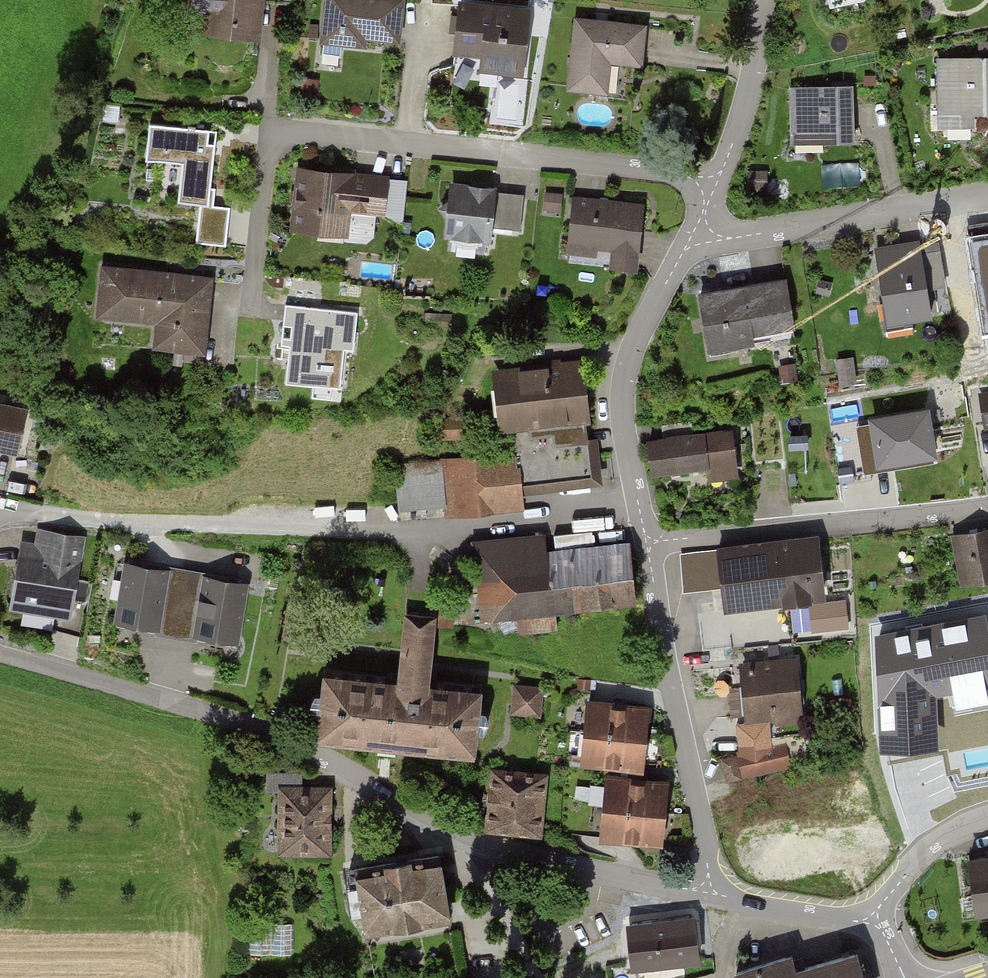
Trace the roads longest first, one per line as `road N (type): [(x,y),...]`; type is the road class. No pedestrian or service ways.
road 1 (residential): [(710,894),(492,848),(220,717),(0,653)]
road 2 (residential): [(0,516),(422,530),(638,508)]
road 3 (residential): [(715,186),(658,170),(289,135),(265,162),(251,309)]
road 4 (residential): [(710,894),(646,543)]
road 5 (residential): [(646,543),(987,506)]
road 6 (residential): [(692,236),(743,236),(987,197)]
road 7 (residential): [(638,508),(626,376),(692,236)]
road 8 (residential): [(715,186),(744,108),(762,0)]
road 9 (residential): [(876,920),(710,894)]
road 10 (unclassified): [(987,817),(916,860),(876,920)]

